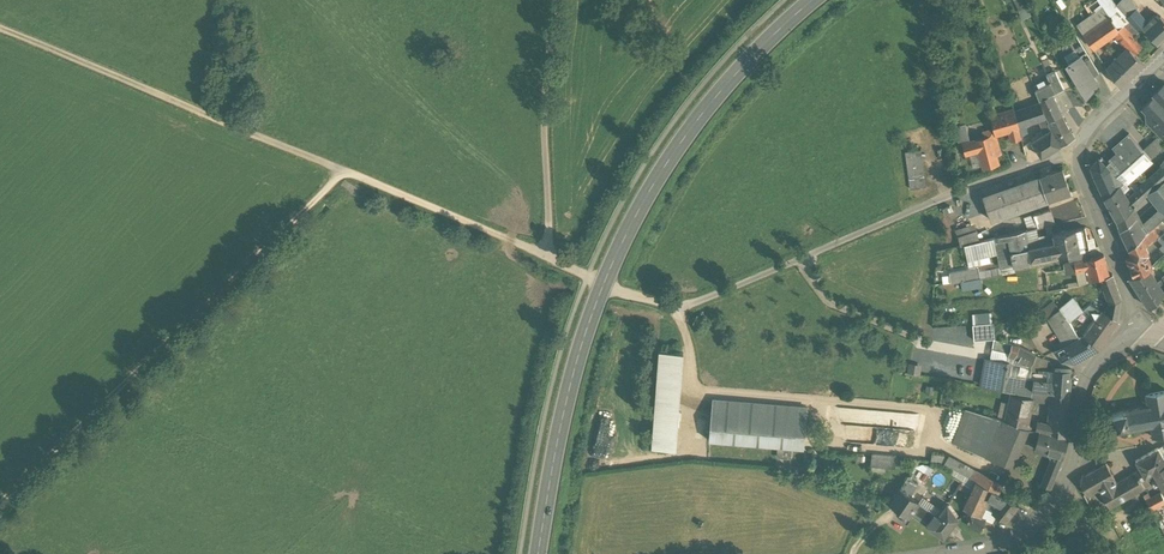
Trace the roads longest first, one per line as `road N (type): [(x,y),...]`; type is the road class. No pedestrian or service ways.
road 1 (track): [(0,505),(342,171)]
road 2 (track): [(342,171),(0,31)]
road 3 (primary): [(604,282),(661,170),(700,115),(811,0)]
road 4 (residential): [(1163,61),(1090,129),(1079,155),(1141,340)]
road 5 (residential): [(1141,340),(1100,358),(1087,375),(1075,460),(1048,510),(1006,545),(958,553)]
road 6 (primary): [(604,282),(575,366),(538,553)]
road 7 (track): [(554,0),(546,254)]
road 8 (track): [(342,171),(546,254)]
road 9 (track): [(805,258),(678,308)]

